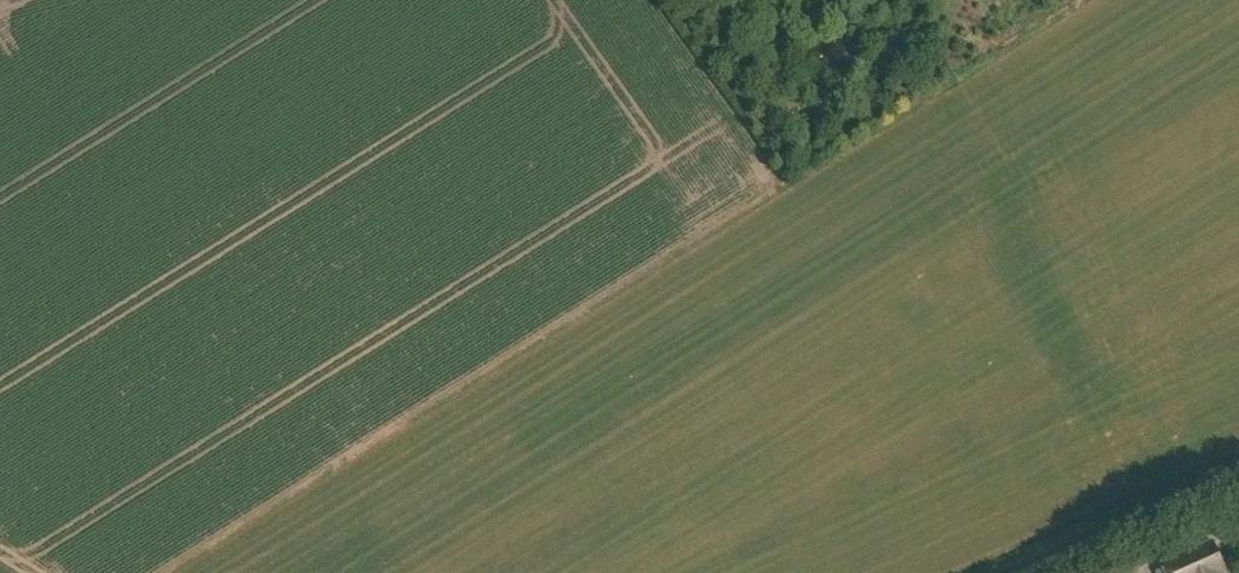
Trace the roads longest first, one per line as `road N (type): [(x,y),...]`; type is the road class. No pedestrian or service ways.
road 1 (unclassified): [(1037,572),(1238,482)]

